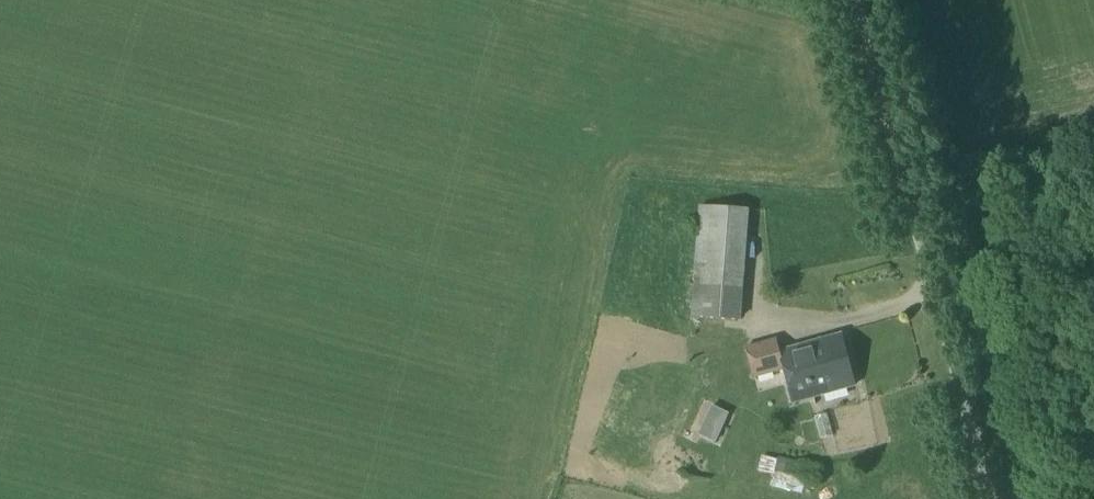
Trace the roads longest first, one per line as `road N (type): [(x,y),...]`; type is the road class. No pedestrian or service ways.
road 1 (unclassified): [(857,0),(995,498)]

